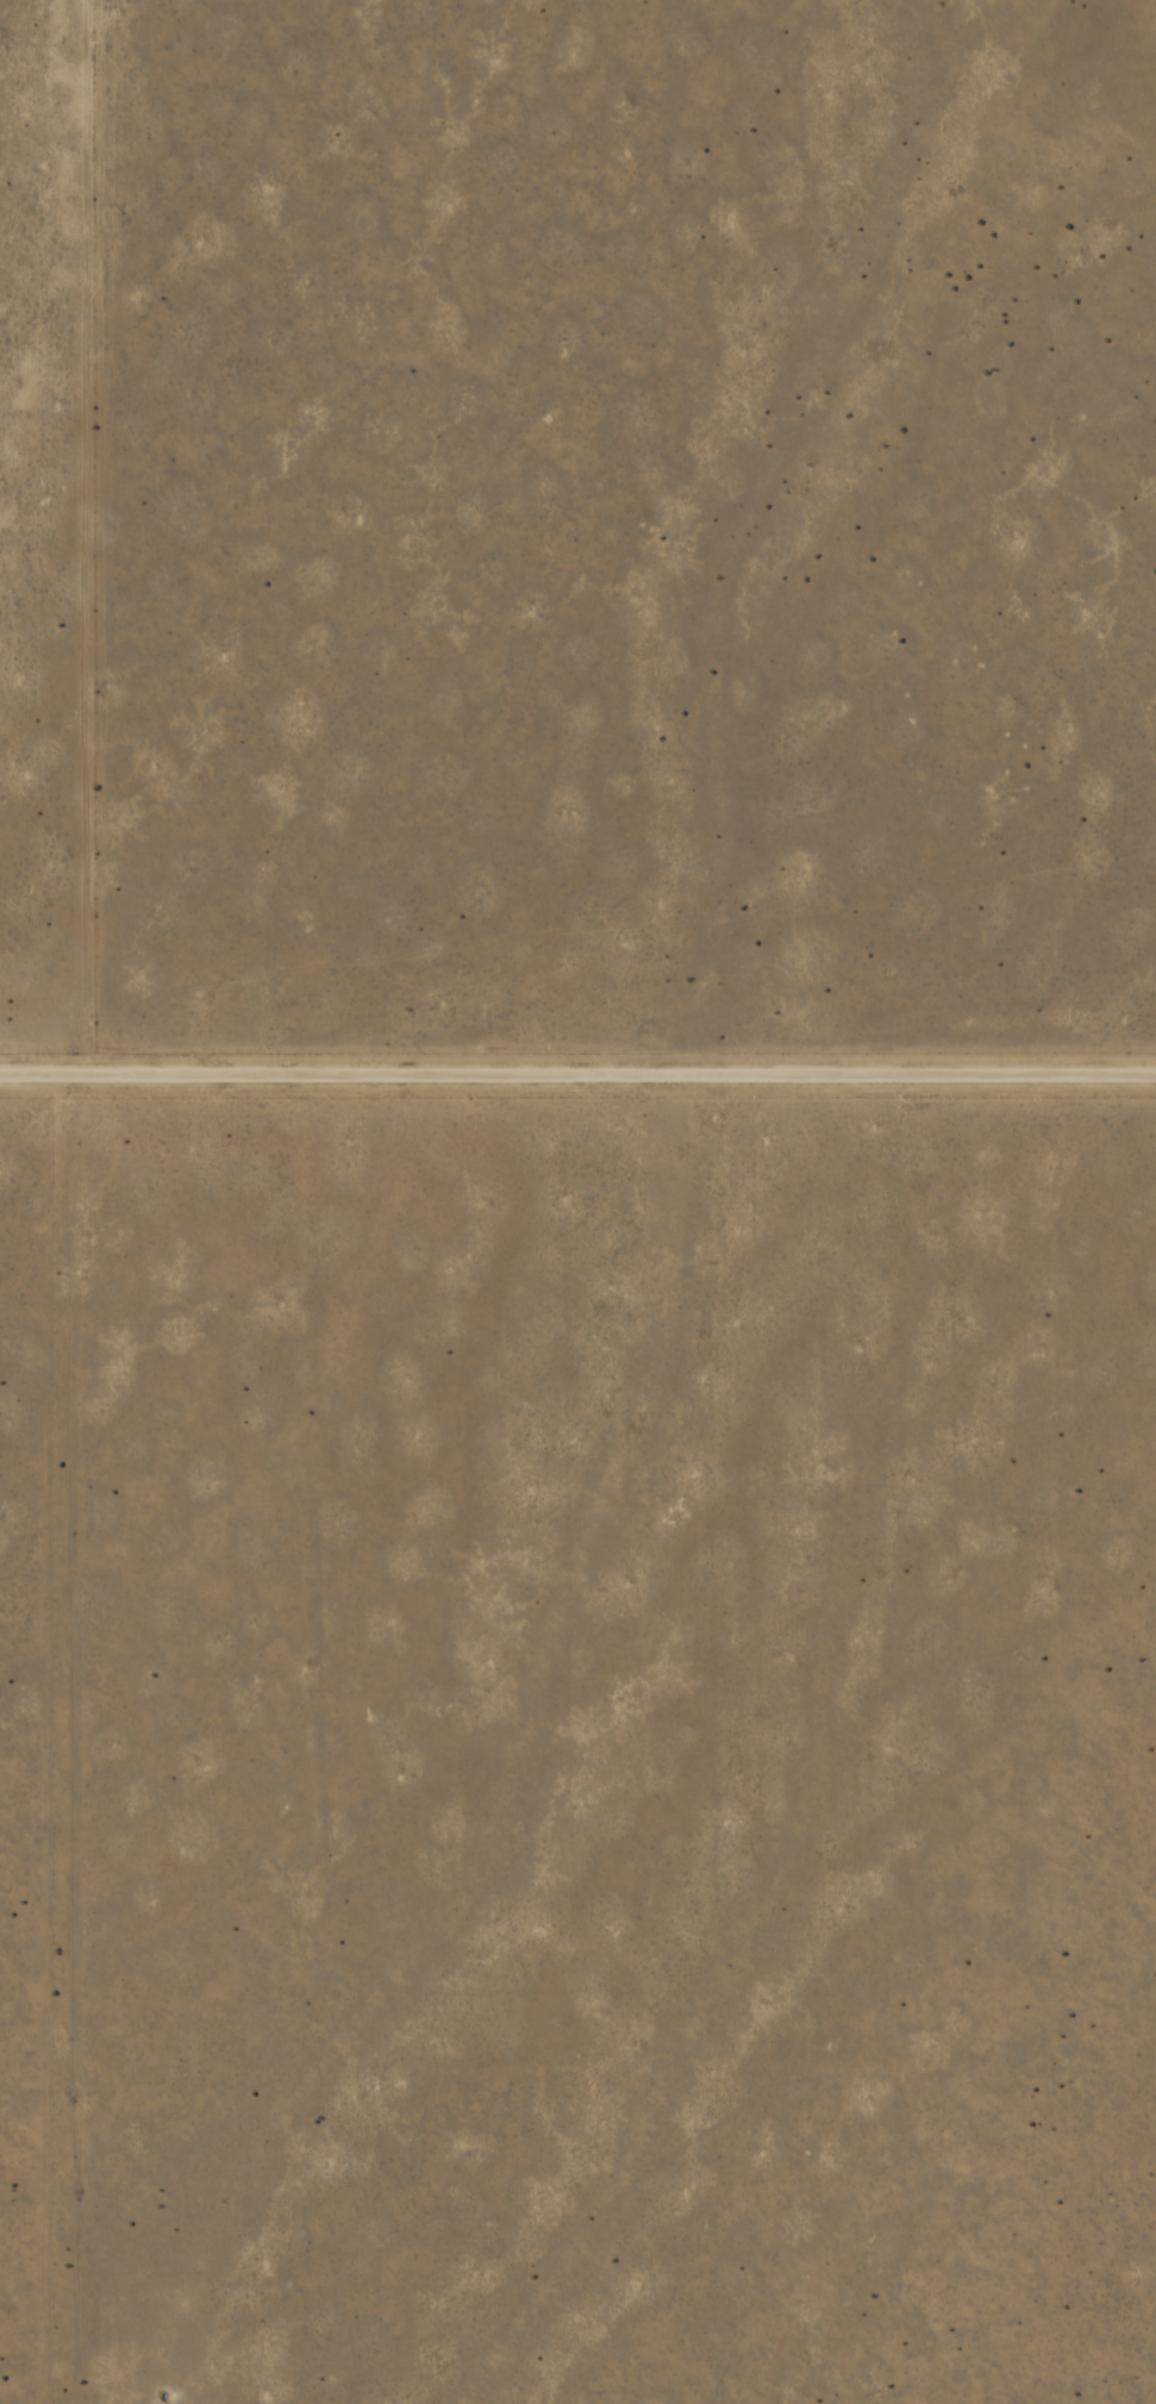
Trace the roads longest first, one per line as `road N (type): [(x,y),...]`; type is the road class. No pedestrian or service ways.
road 1 (residential): [(0,1065),(1155,1056)]

